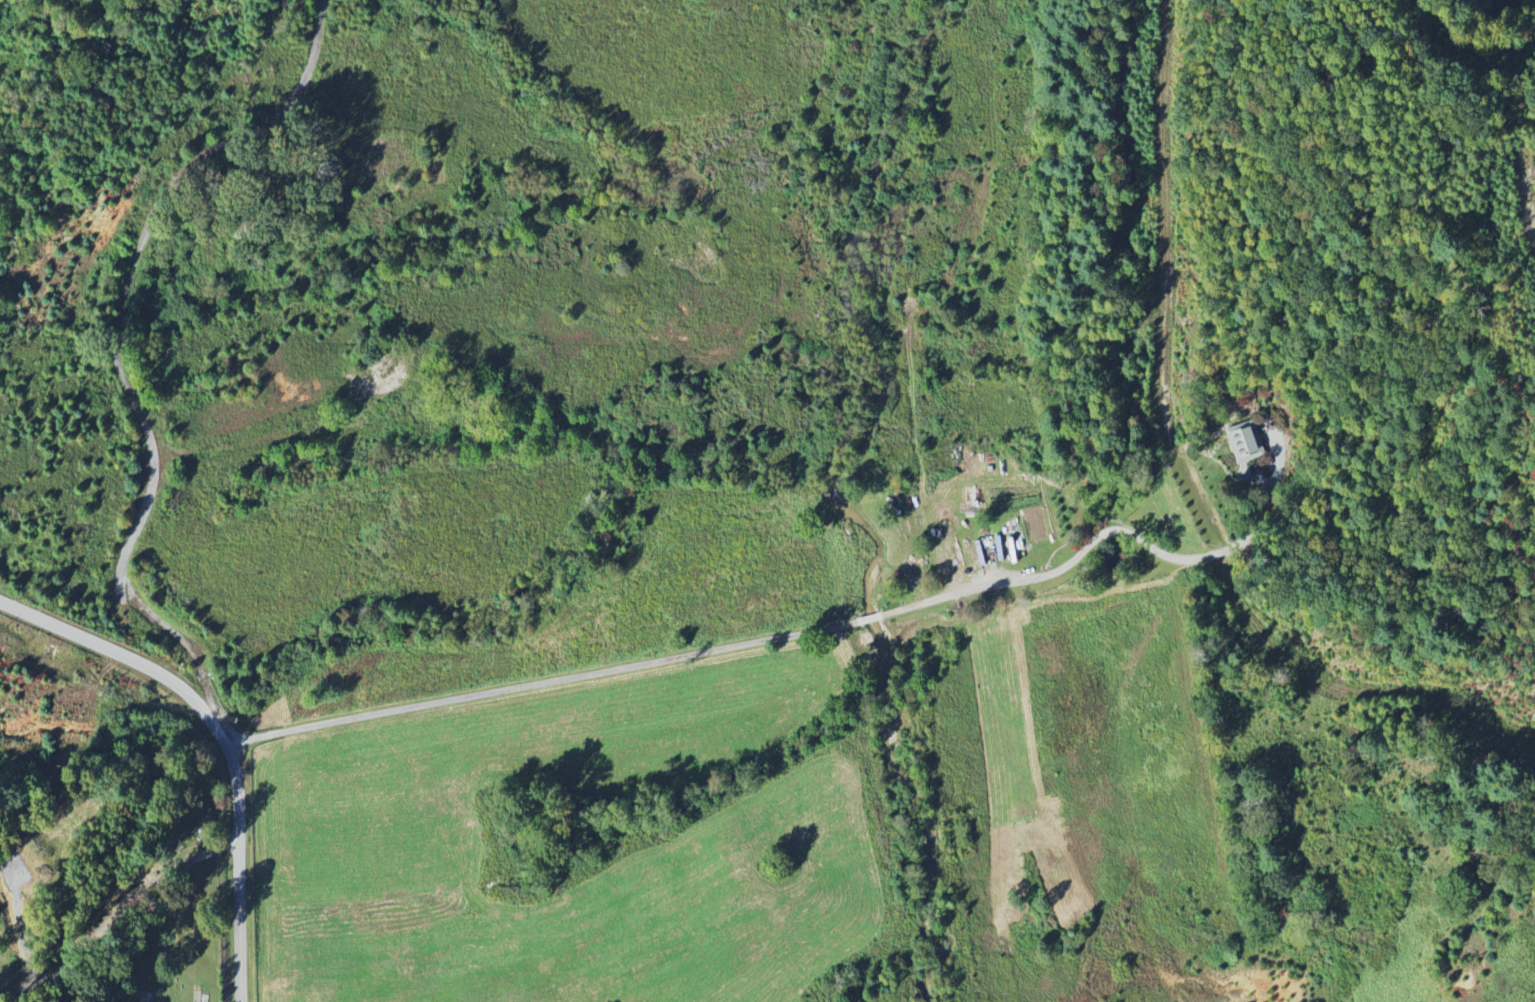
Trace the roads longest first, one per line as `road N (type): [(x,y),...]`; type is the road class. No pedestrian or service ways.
road 1 (residential): [(1170,0),(1162,331),(1175,452),(1228,581),(1269,641),(1322,680),(1363,693),(1444,696),(1534,741)]
road 2 (residential): [(238,1001),(234,777),(225,754),(185,691),(0,599)]

